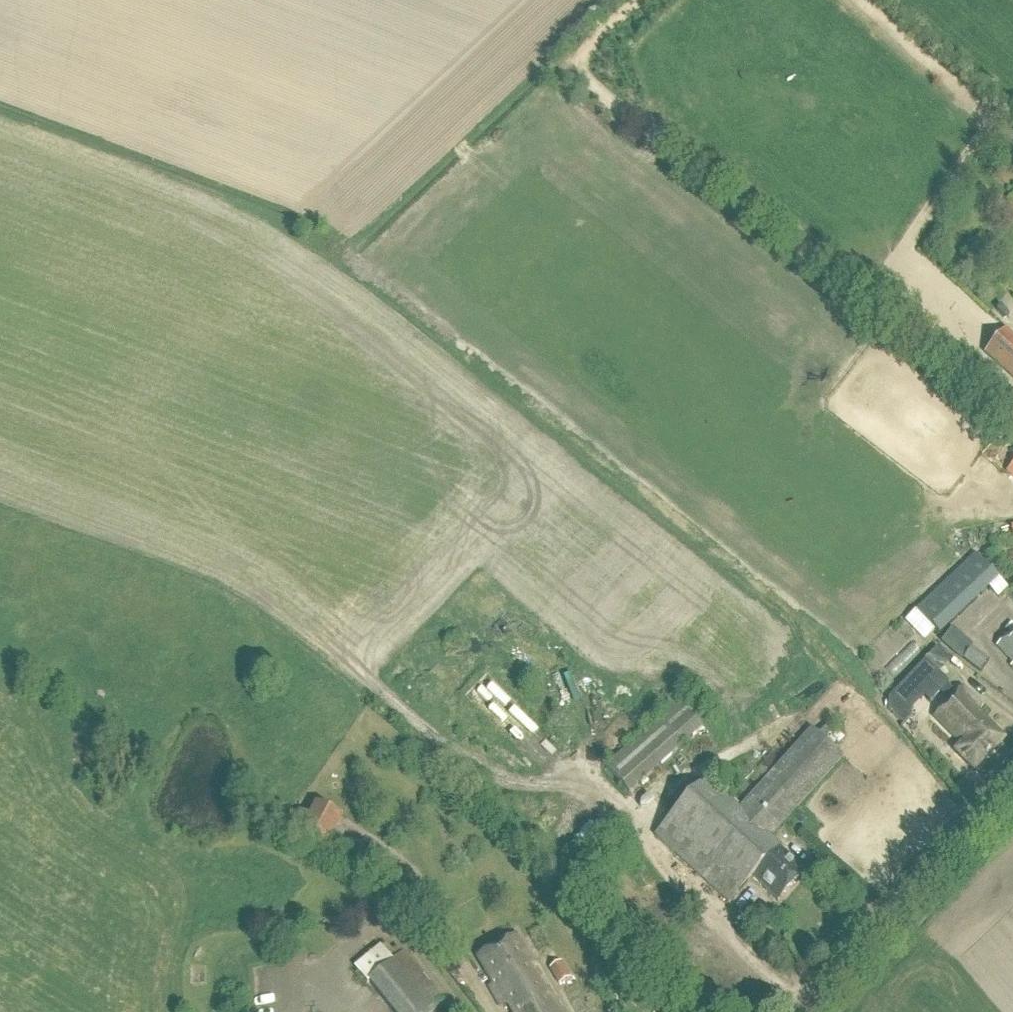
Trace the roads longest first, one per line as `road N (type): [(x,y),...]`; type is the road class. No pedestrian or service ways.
road 1 (tertiary): [(807,1011),(1012,793)]

